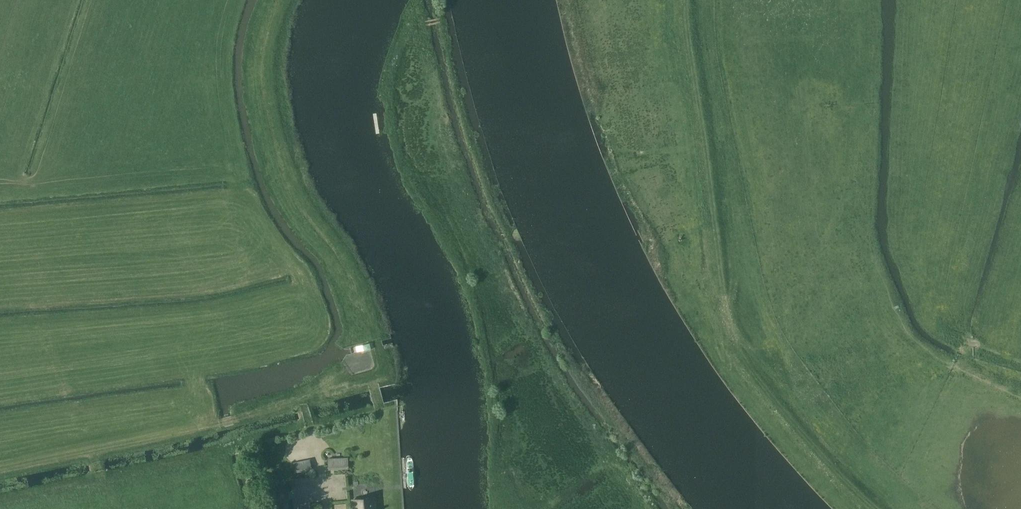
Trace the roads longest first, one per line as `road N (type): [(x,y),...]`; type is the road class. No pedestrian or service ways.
road 1 (track): [(884,508),(758,373),(732,326),(694,0)]

